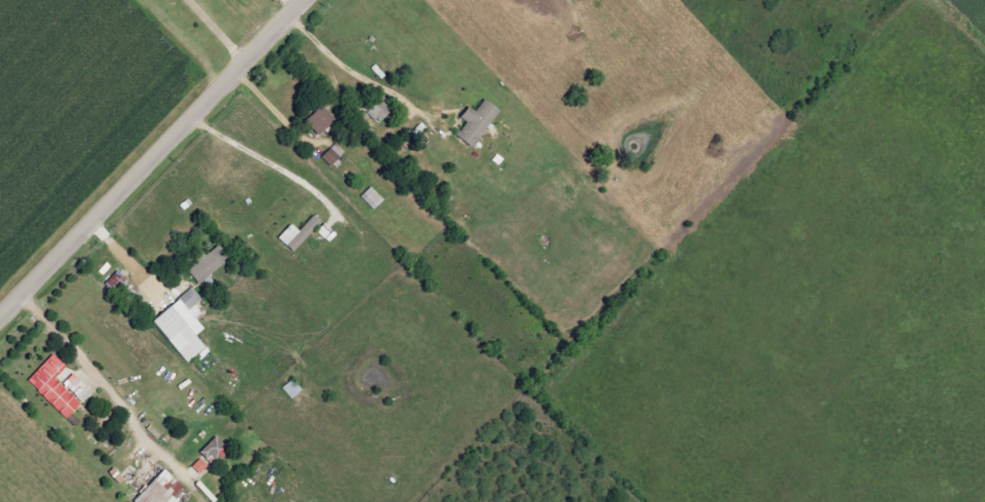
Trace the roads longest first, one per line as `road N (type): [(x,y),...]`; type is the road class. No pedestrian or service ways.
road 1 (residential): [(0,320),(312,0)]

